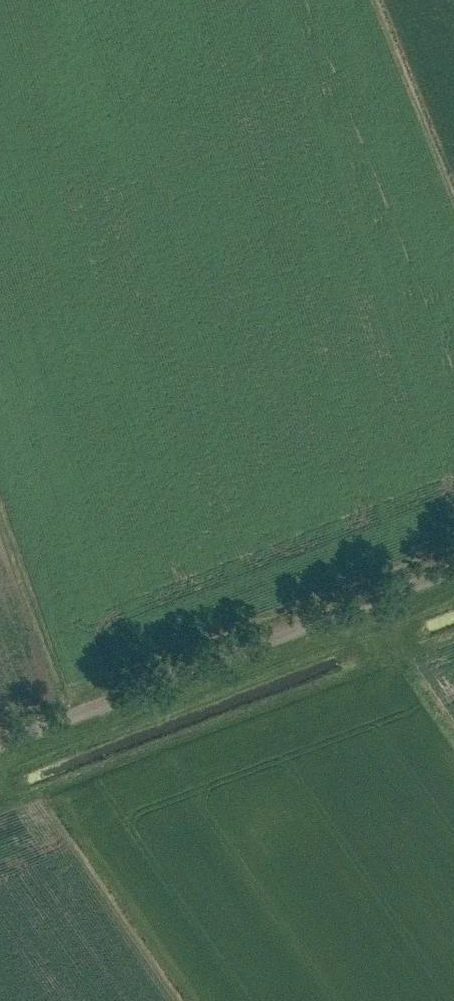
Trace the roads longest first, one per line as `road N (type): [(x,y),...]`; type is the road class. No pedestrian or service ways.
road 1 (unclassified): [(0,745),(453,571)]

